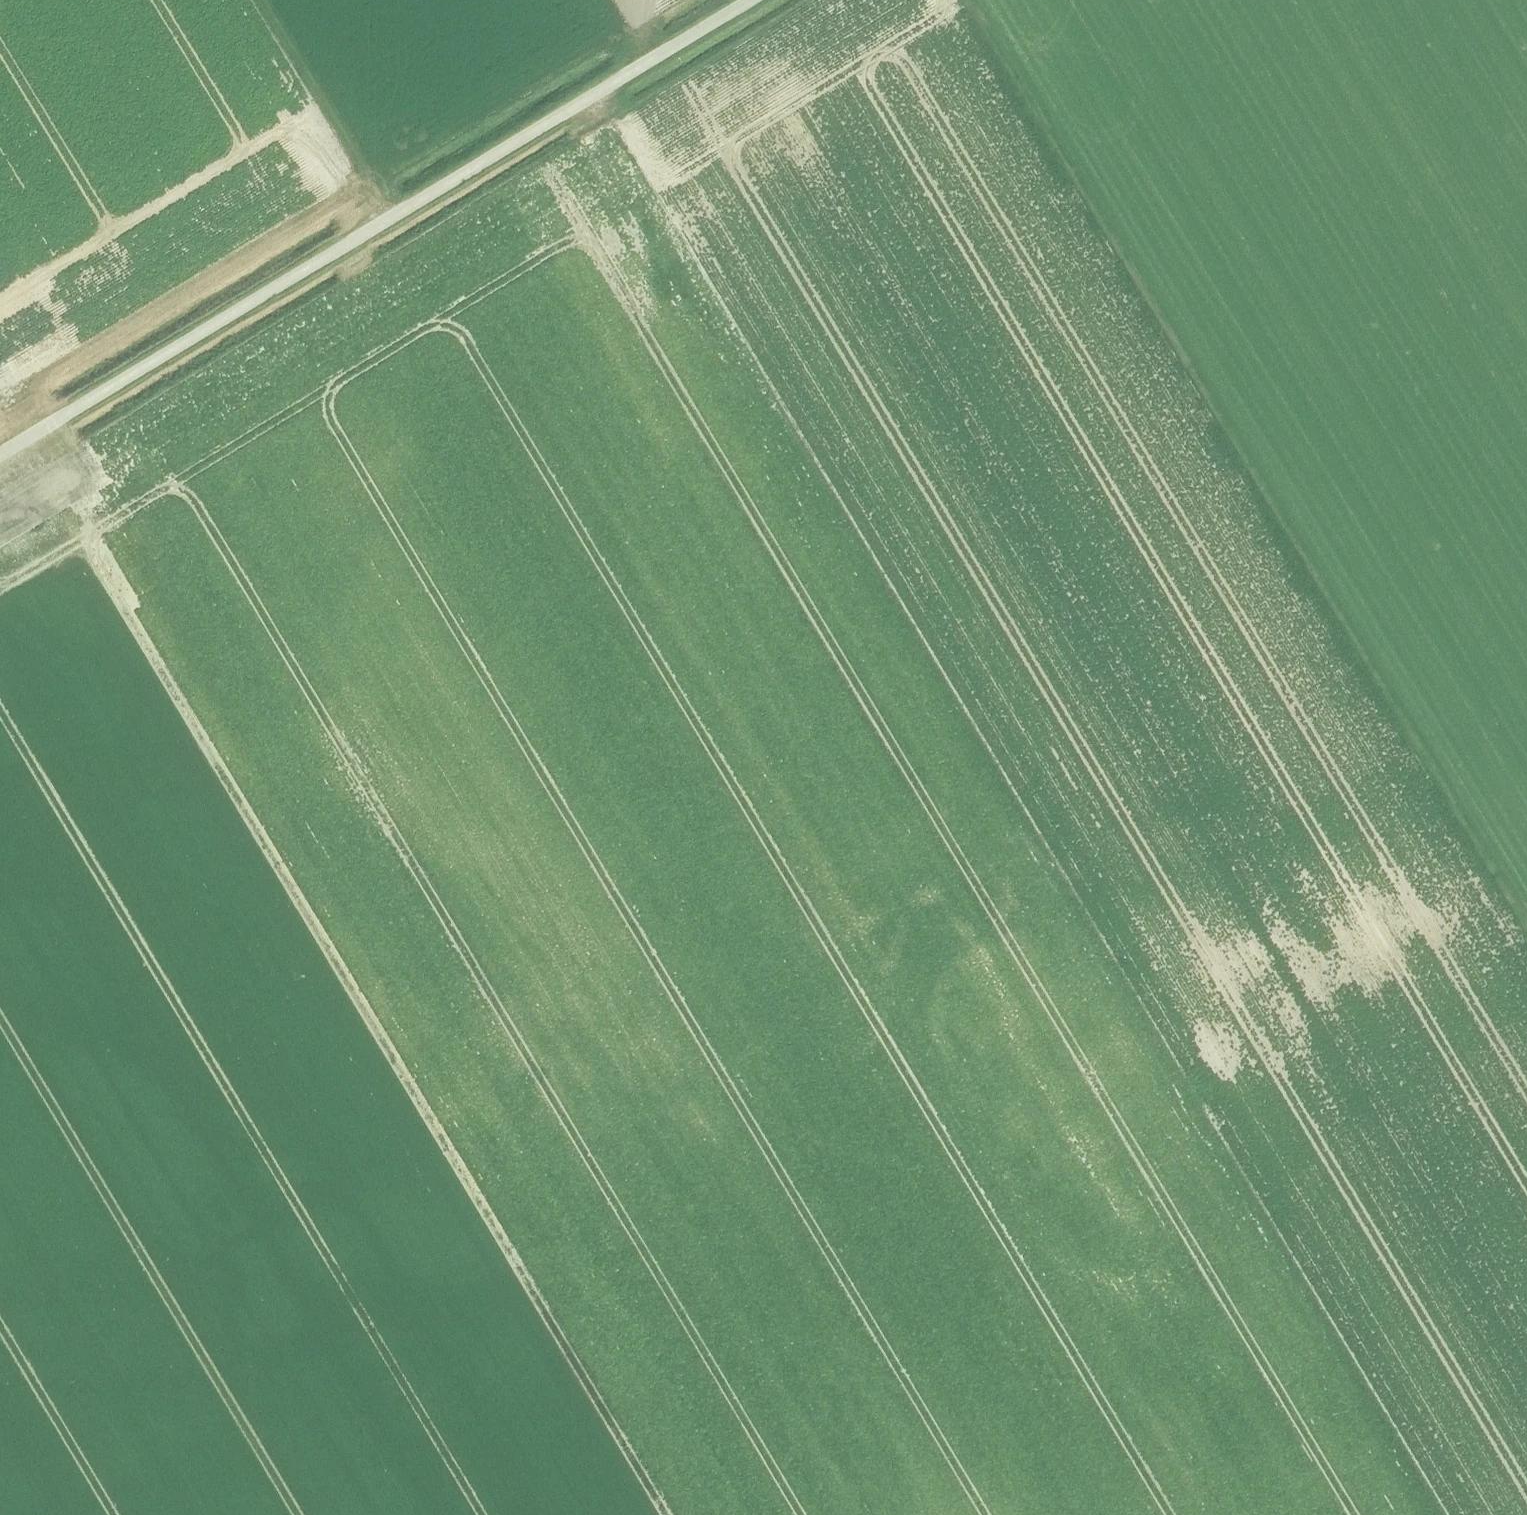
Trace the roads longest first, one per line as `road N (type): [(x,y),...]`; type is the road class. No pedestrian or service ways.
road 1 (unclassified): [(0,457),(752,0)]

